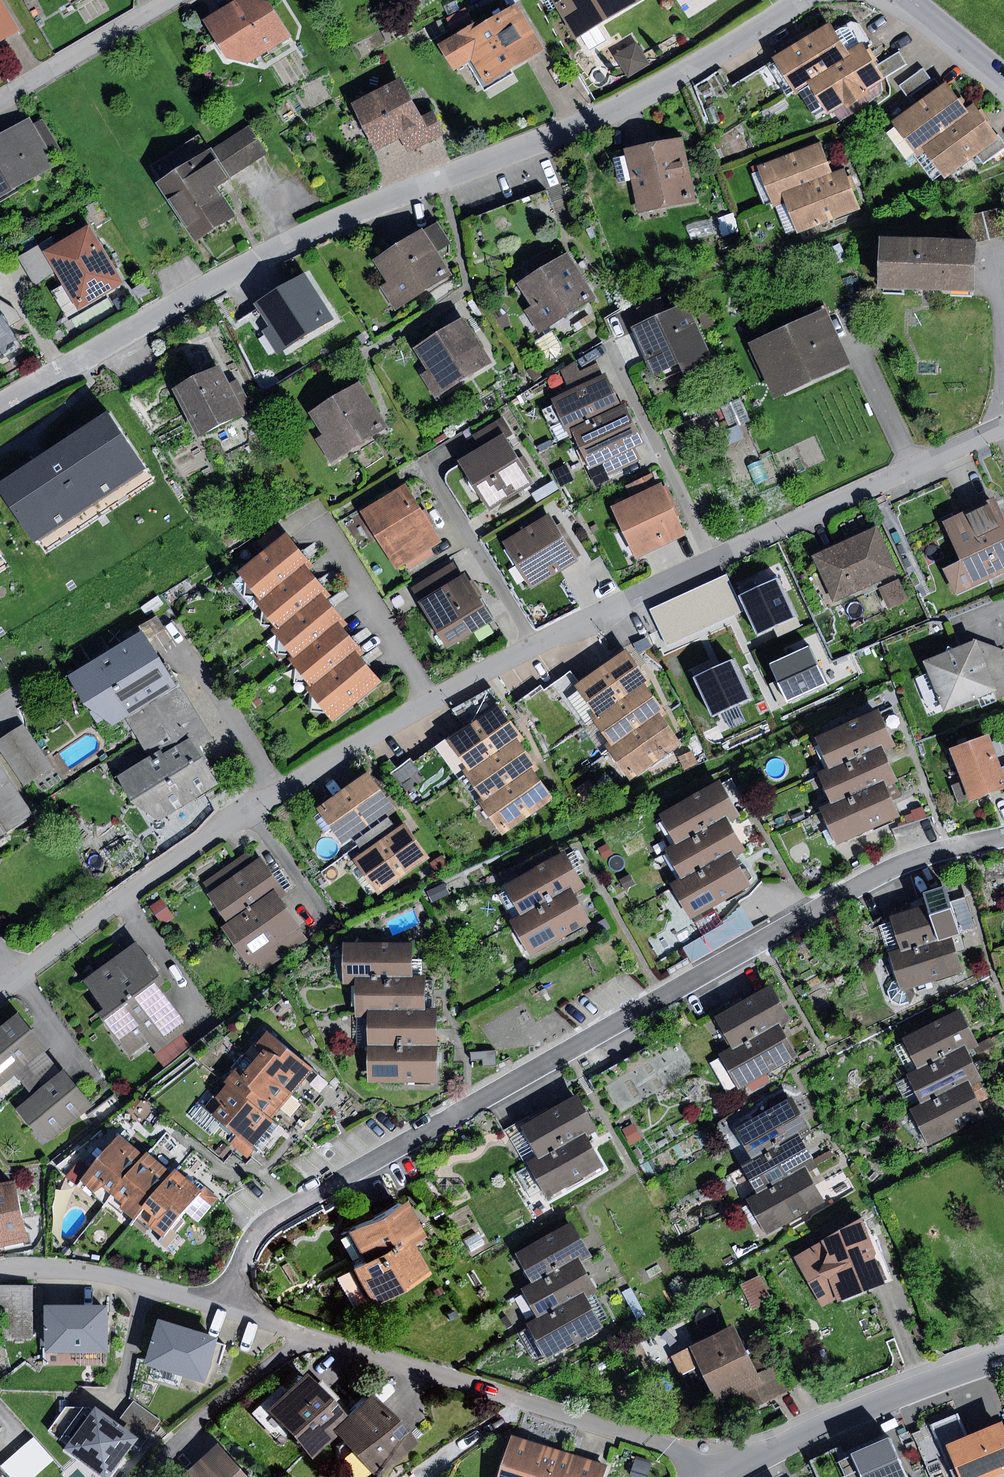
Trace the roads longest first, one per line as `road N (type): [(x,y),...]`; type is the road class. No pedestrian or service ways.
road 1 (residential): [(1003,424),(619,599),(278,806),(245,811),(0,987)]
road 2 (residential): [(227,1308),(254,1235),(269,1220),(883,873),(1003,837)]
road 3 (residential): [(0,406),(356,210),(616,109),(796,0)]
road 4 (residential): [(227,1308),(668,1446),(703,1476)]
road 5 (residential): [(722,1476),(811,1429),(1003,1355)]
road 6 (residential): [(0,1268),(87,1272),(227,1308)]
road 7 (residential): [(0,100),(171,0)]
road 8 (residential): [(908,0),(1003,80)]

